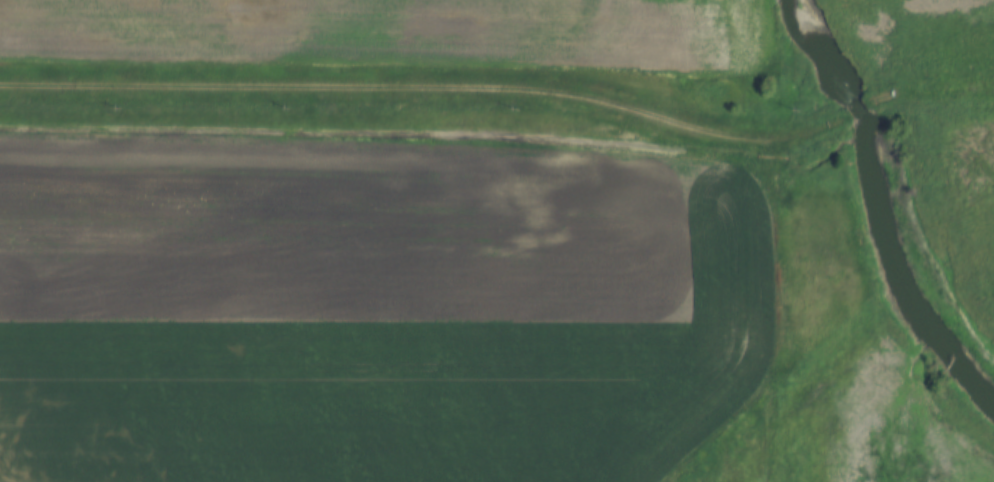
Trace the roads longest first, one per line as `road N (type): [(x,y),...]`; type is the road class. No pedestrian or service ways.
road 1 (track): [(993,88),(904,92),(844,122),(780,138),(532,89),(0,87)]

